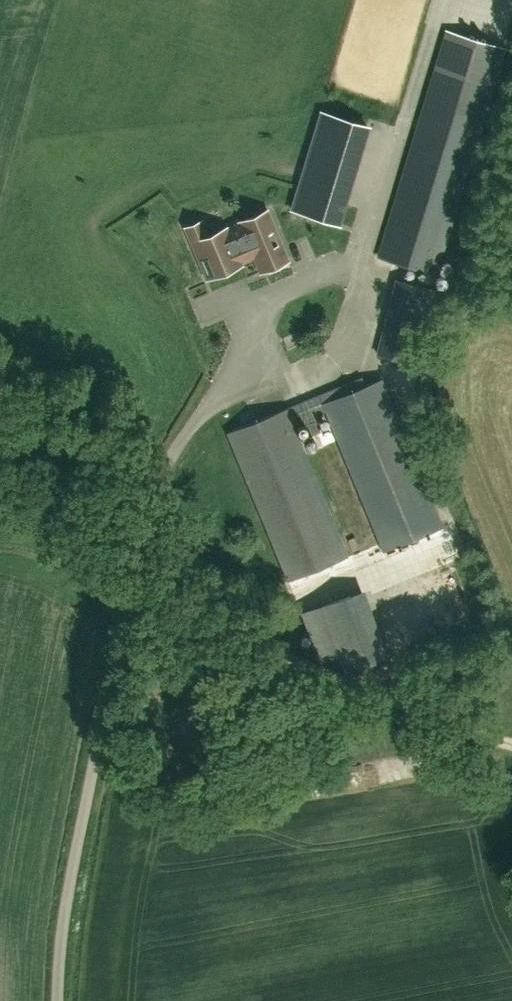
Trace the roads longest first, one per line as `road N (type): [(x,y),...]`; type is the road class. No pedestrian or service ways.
road 1 (unclassified): [(61,1000),(76,846),(112,658),(167,470),(183,436),(214,408),(314,364),(354,328),(375,211),(433,0)]
road 2 (track): [(129,593),(511,740)]

